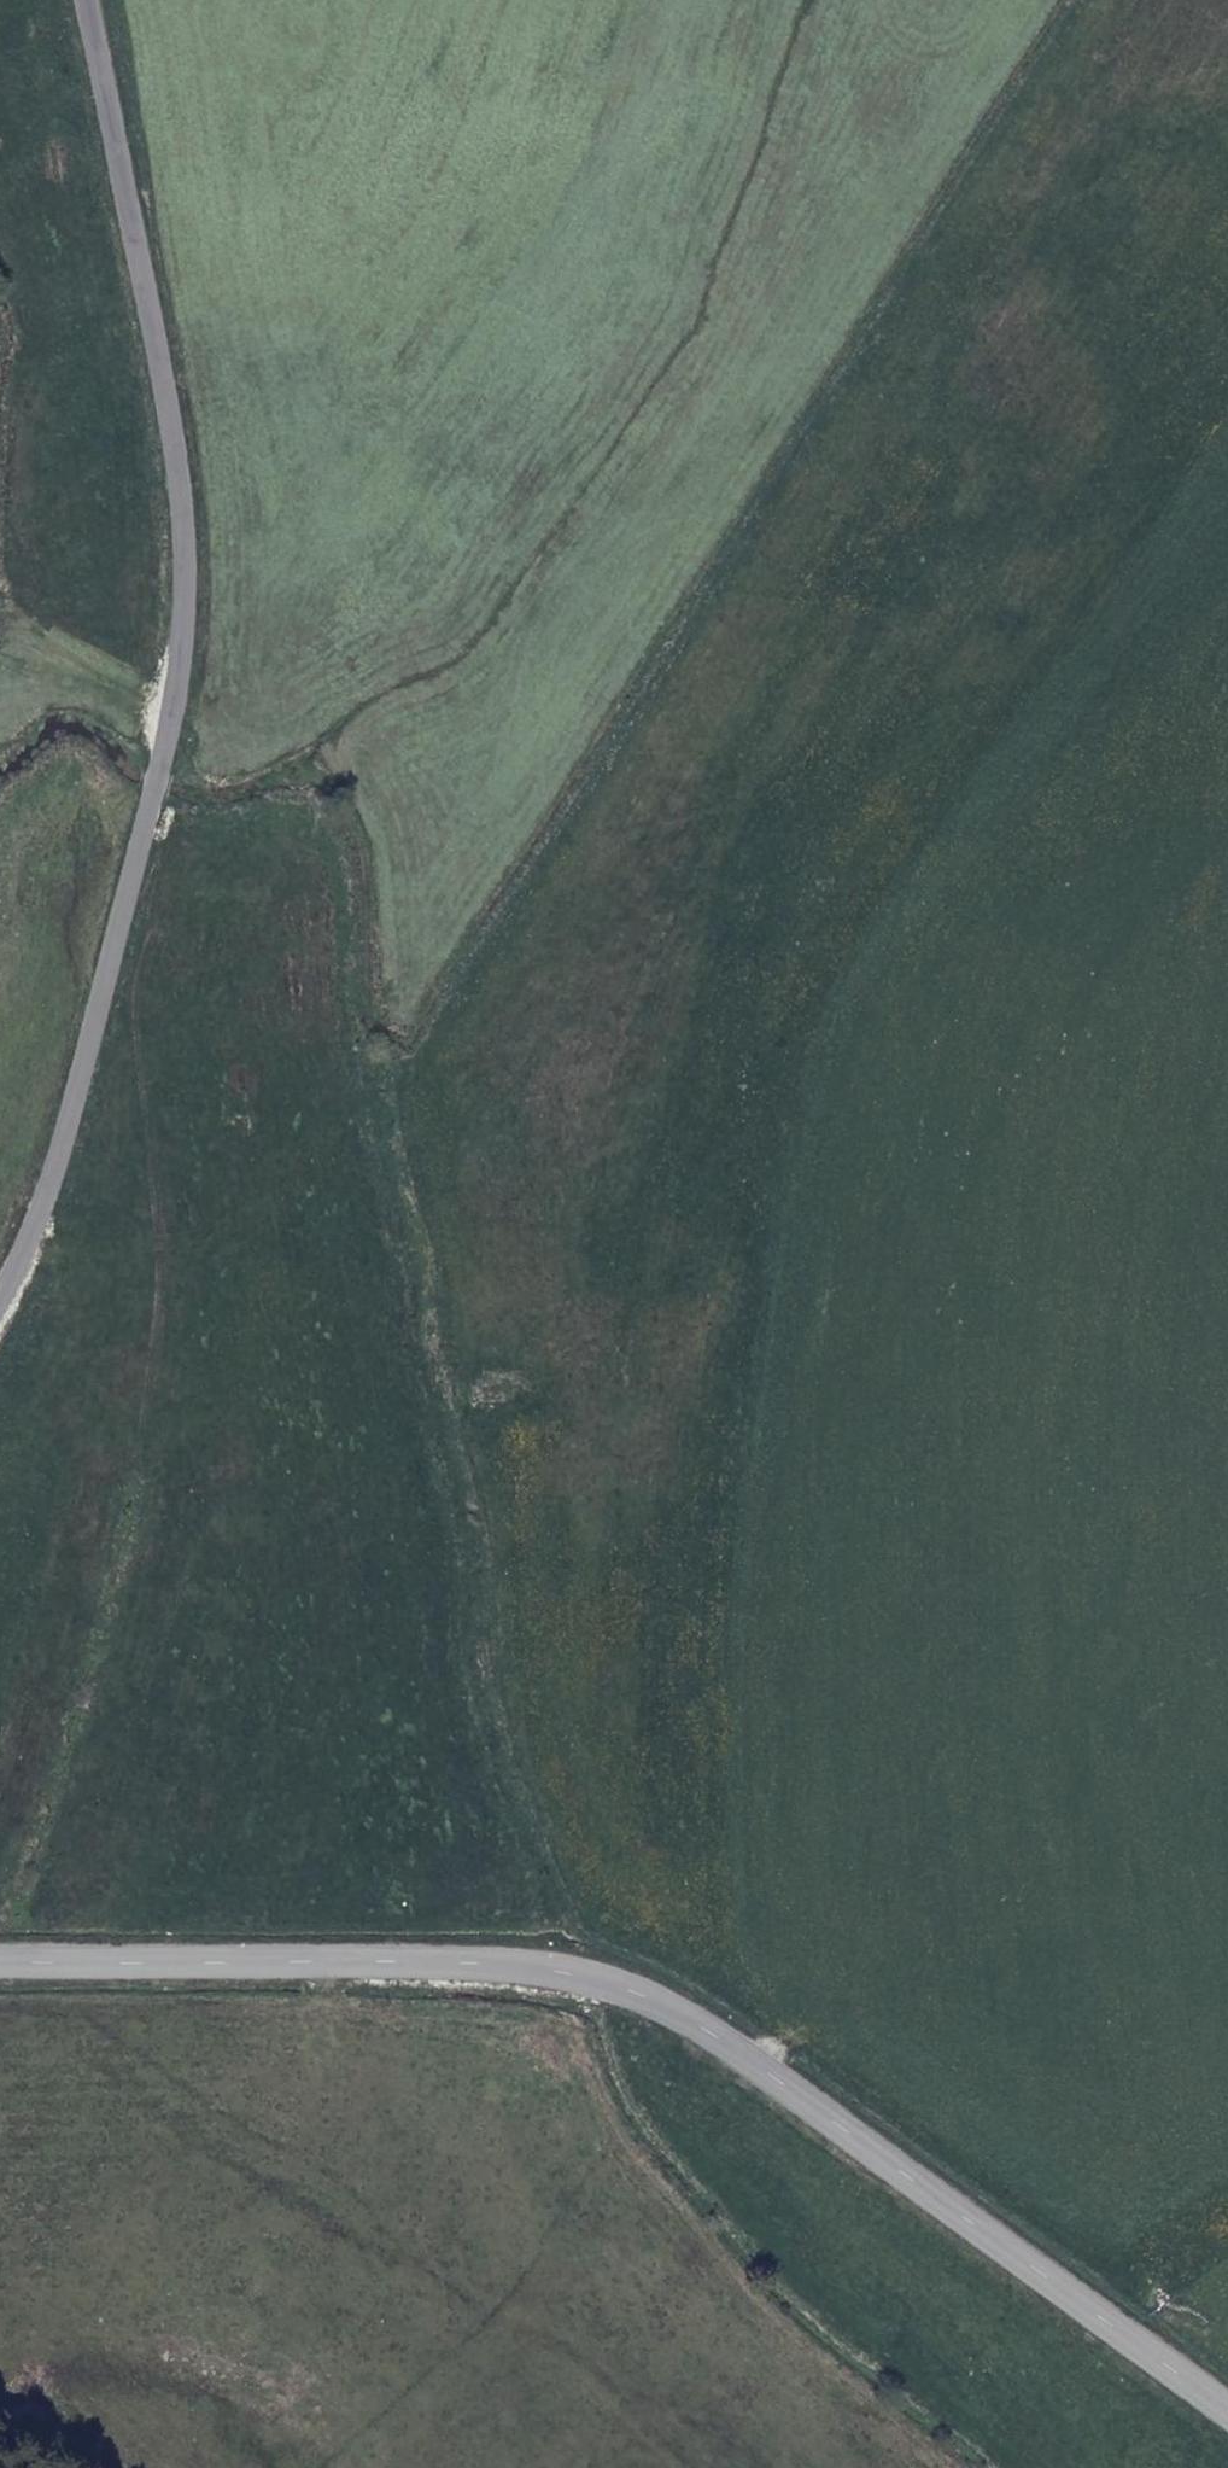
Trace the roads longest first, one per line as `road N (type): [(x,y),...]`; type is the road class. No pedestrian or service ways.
road 1 (tertiary): [(0,1965),(579,1971),(718,2040),(1227,2412)]
road 2 (unclassified): [(87,0),(155,310),(187,519),(185,652),(80,1114),(0,1278)]

